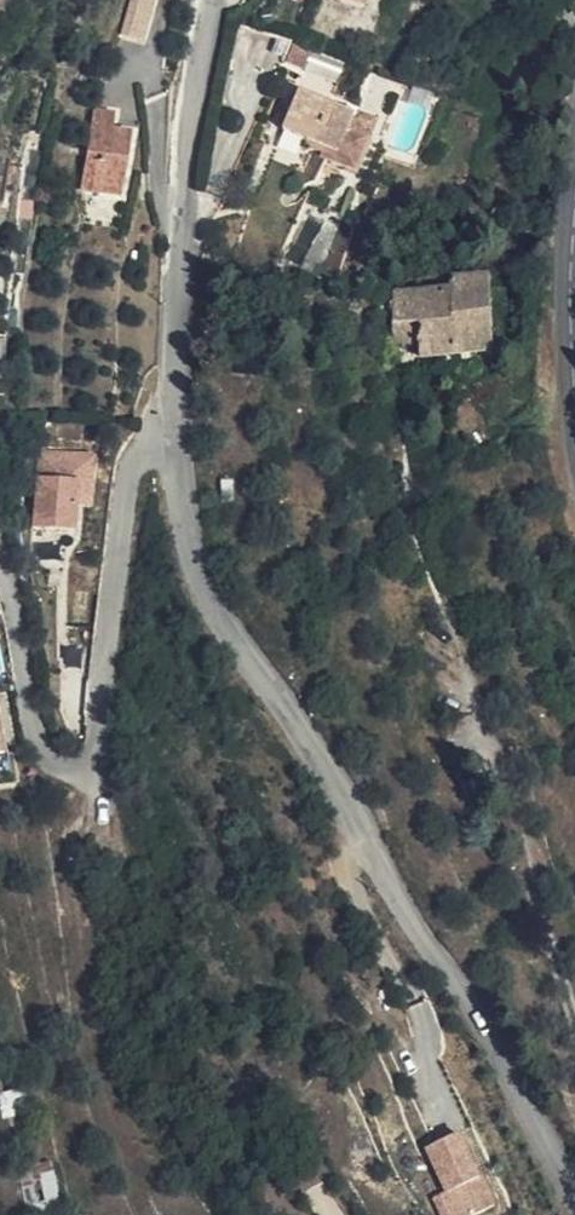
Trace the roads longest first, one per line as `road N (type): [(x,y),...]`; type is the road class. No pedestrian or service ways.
road 1 (residential): [(574,1200),(343,799),(242,651),(197,565),(180,487),(174,377),(212,0)]
road 2 (secondary): [(574,375),(567,331),(574,226)]

